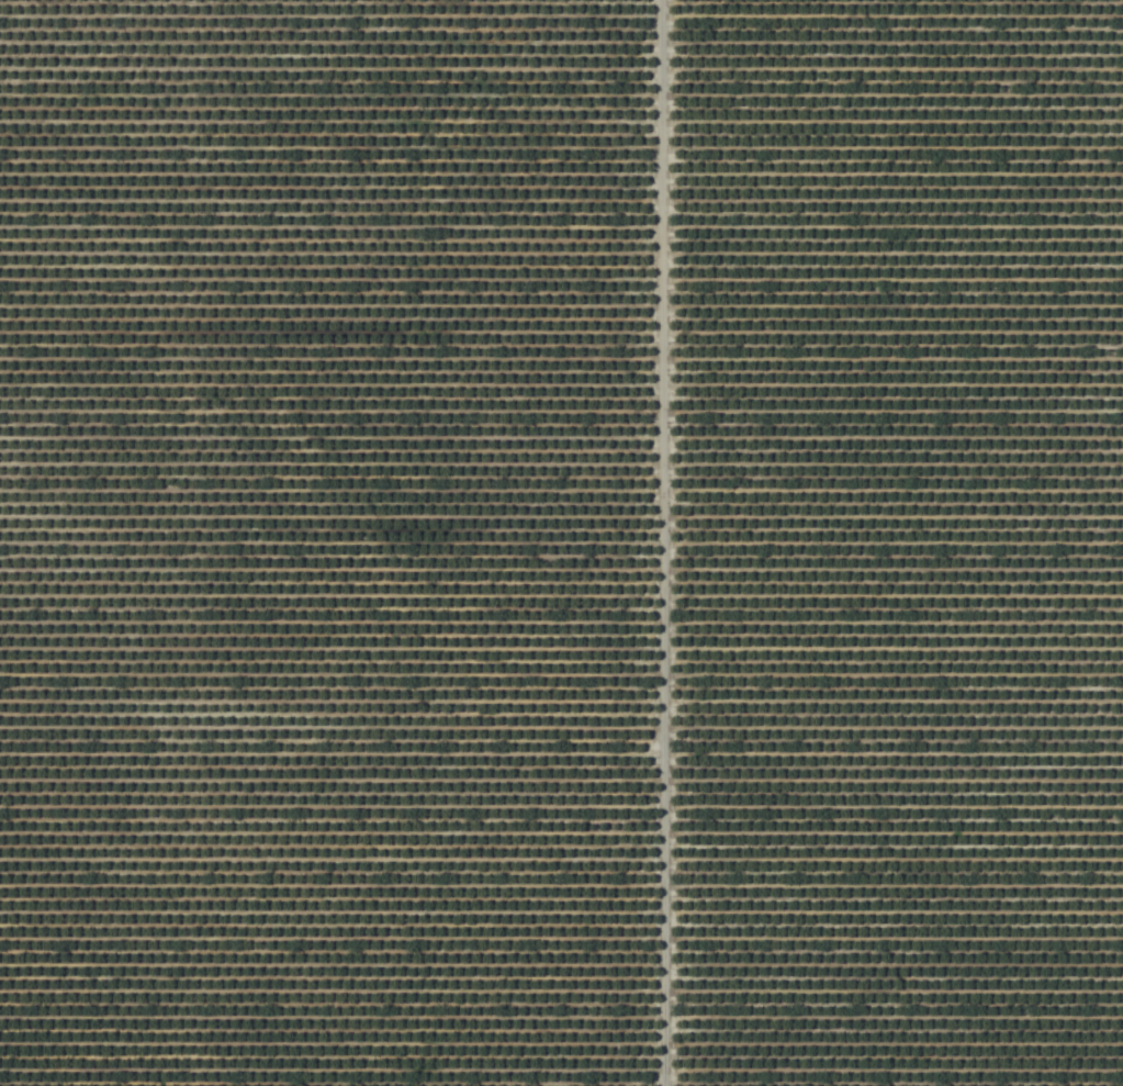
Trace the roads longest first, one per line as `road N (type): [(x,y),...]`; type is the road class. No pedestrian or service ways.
road 1 (residential): [(658,1085),(658,0)]

